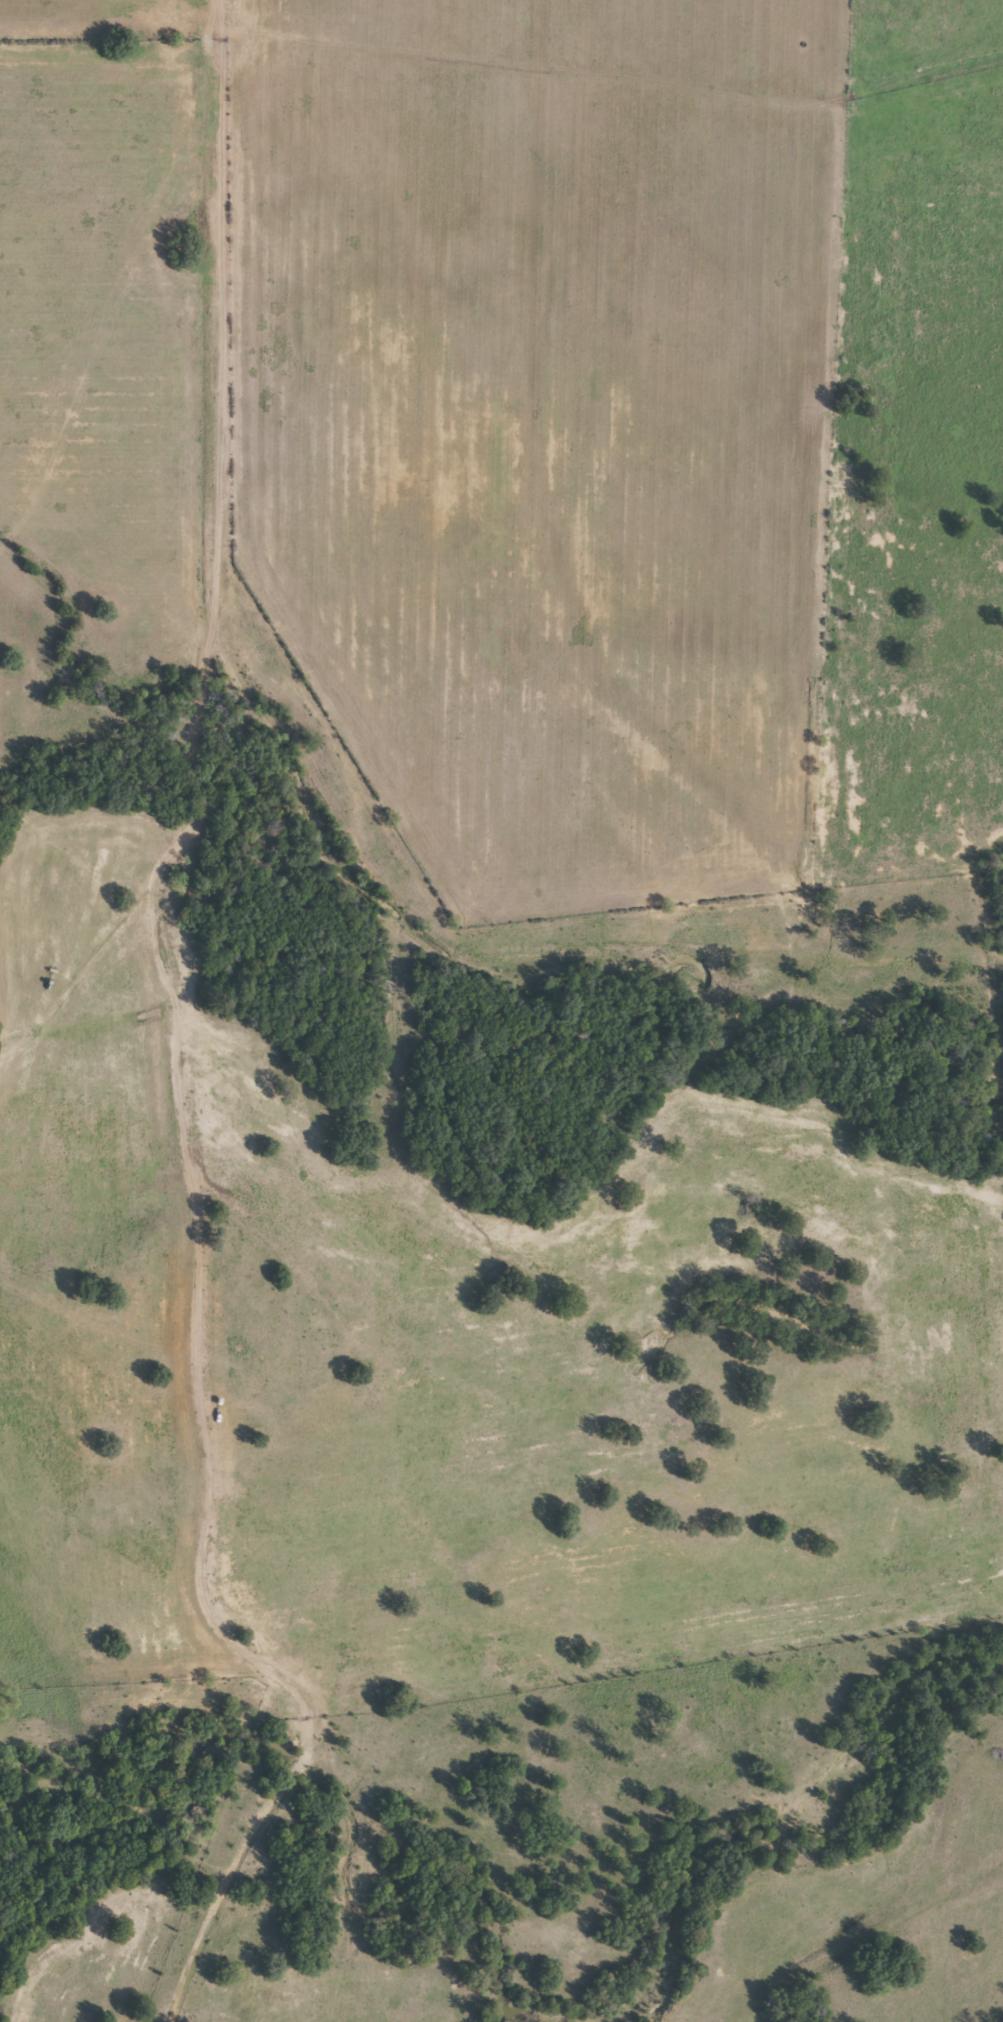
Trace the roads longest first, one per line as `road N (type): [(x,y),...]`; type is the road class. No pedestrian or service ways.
road 1 (residential): [(0,1611),(207,1593)]

